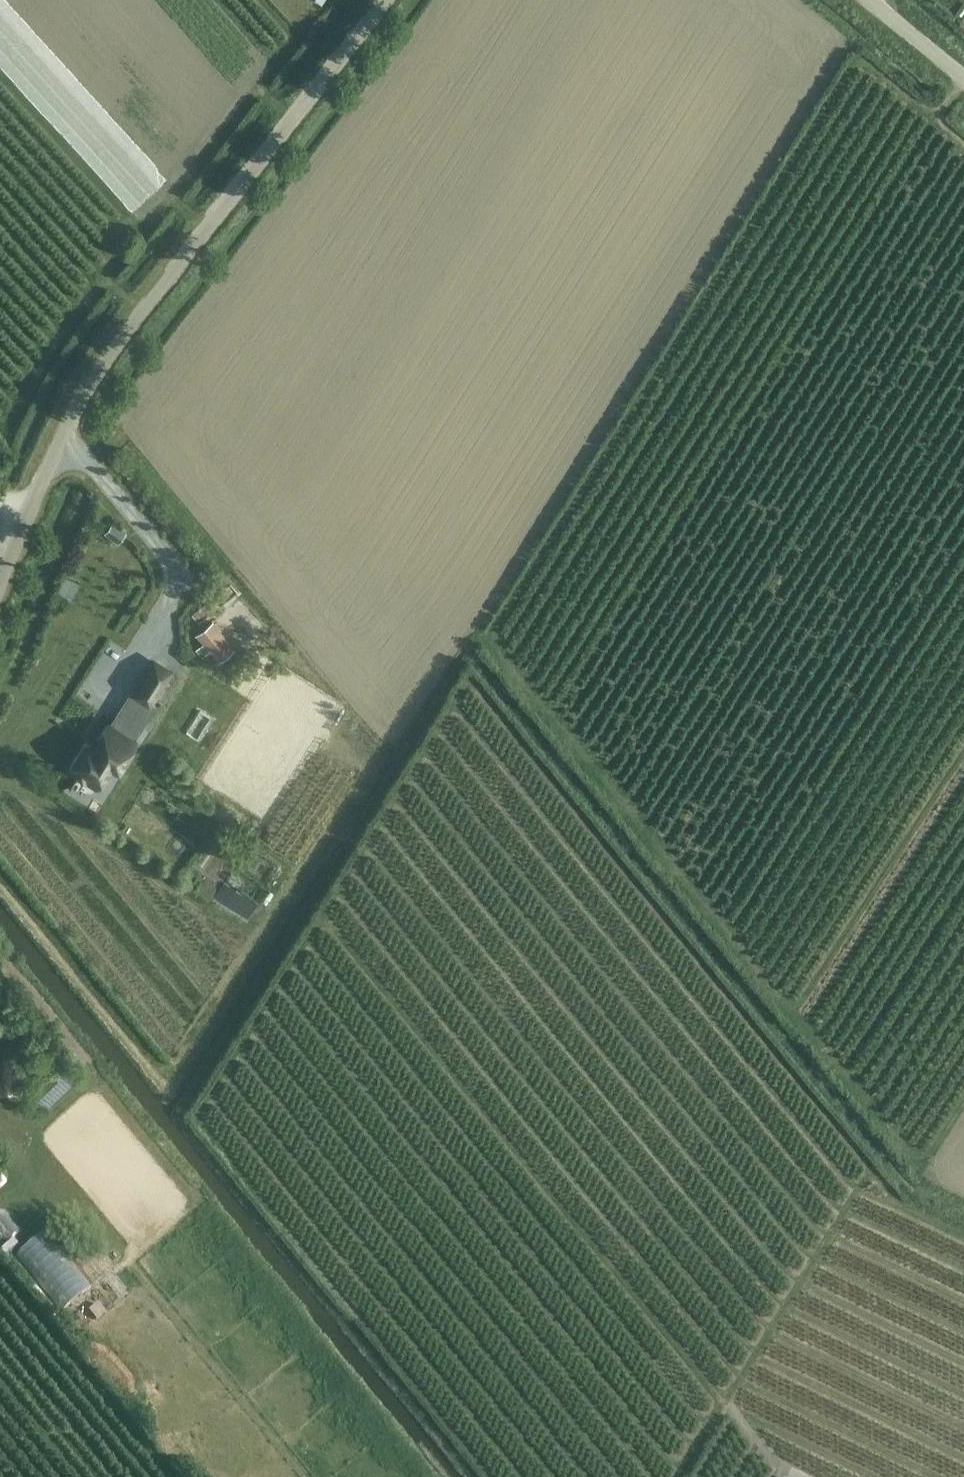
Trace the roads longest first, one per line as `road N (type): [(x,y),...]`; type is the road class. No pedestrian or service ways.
road 1 (unclassified): [(0,584),(91,392),(389,0)]
road 2 (unclassified): [(963,77),(869,0)]

